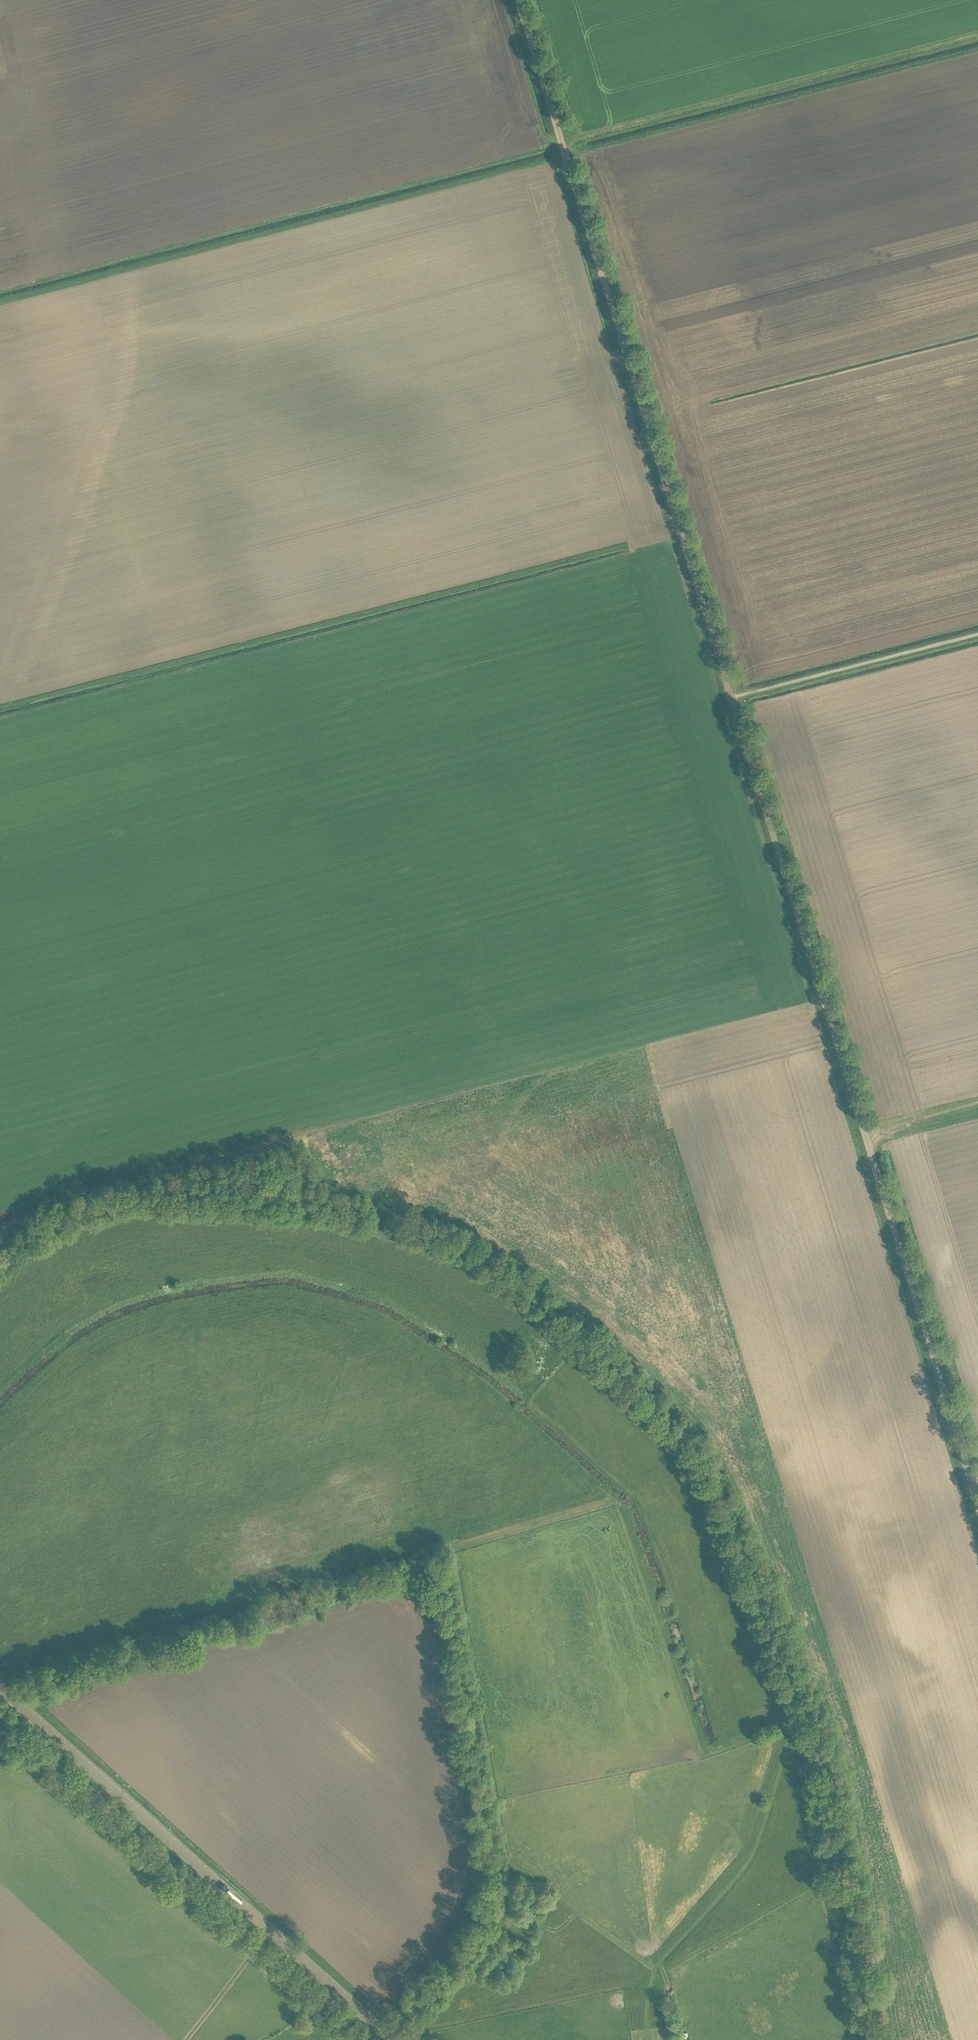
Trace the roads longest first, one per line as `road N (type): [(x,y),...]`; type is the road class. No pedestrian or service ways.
road 1 (unclassified): [(731,697),(517,0)]
road 2 (tertiary): [(395,2039),(0,1686)]
road 3 (unclassified): [(731,697),(865,1133)]
road 4 (unclassified): [(977,1501),(865,1133)]

